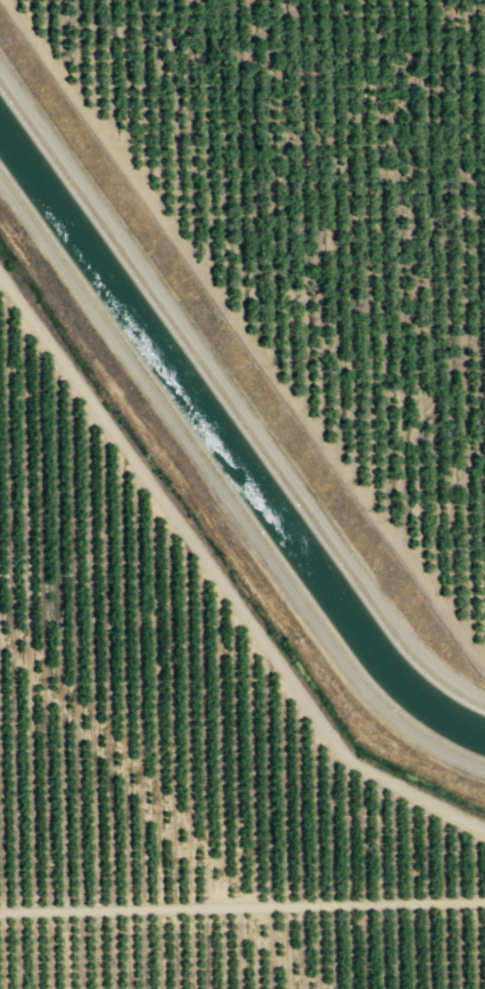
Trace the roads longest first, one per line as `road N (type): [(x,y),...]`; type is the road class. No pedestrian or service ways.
road 1 (track): [(484,663),(2,0)]
road 2 (track): [(484,698),(441,673),(381,605),(0,71)]
road 3 (track): [(484,901),(0,912)]

